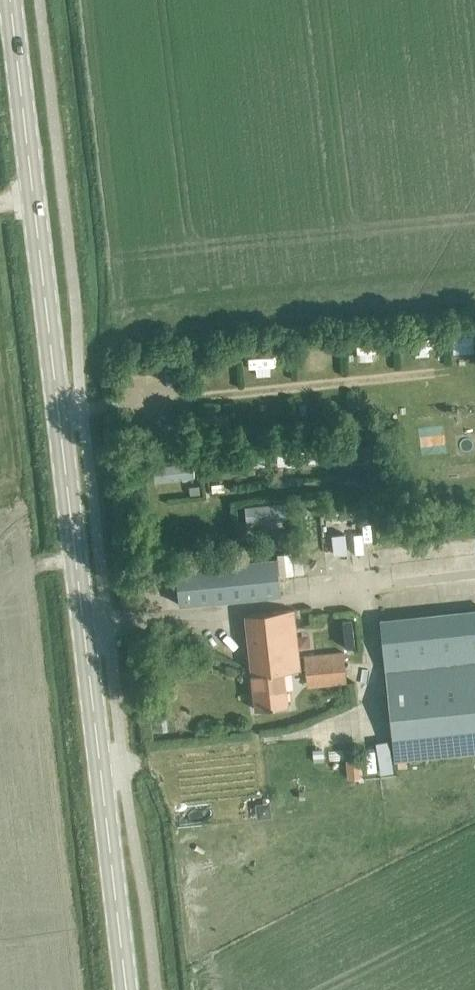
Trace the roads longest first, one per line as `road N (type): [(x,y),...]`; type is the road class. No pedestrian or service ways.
road 1 (tertiary): [(128,989),(11,0)]
road 2 (track): [(435,372),(60,411)]

